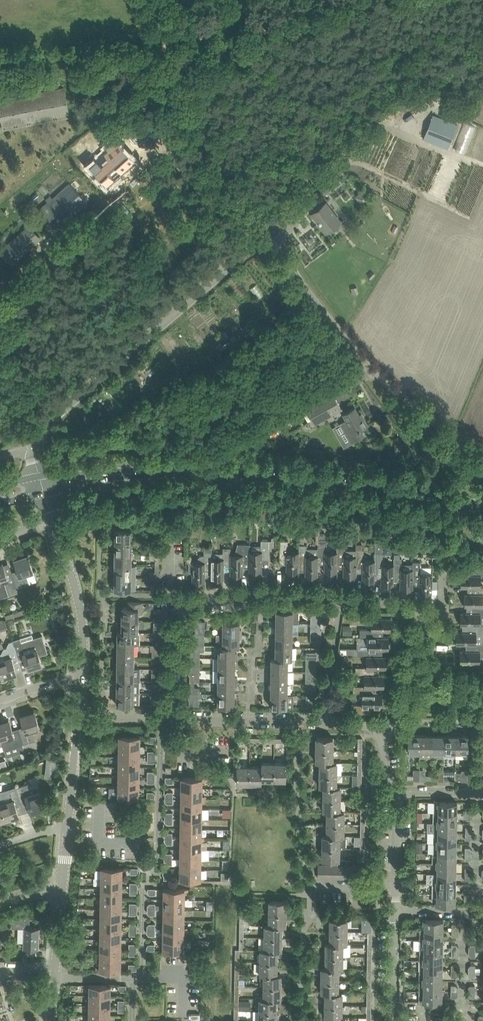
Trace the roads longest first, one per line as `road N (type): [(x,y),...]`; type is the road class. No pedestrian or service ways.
road 1 (tertiary): [(126,473),(322,477),(482,508)]
road 2 (unclassified): [(482,458),(373,371),(283,255),(253,238)]
road 3 (unclassified): [(40,435),(253,238)]
road 4 (residential): [(173,720),(183,603),(282,588),(340,598)]
road 5 (unclassified): [(253,238),(151,0)]
road 6 (track): [(172,57),(226,54),(344,0)]
road 7 (track): [(0,62),(167,48)]
road 8 (residential): [(63,881),(79,718)]
road 9 (residential): [(82,677),(78,599),(53,521)]
road 10 (residential): [(324,723),(173,720)]
road 11 (residential): [(324,723),(340,598)]
road 12 (residential): [(396,912),(394,792)]

